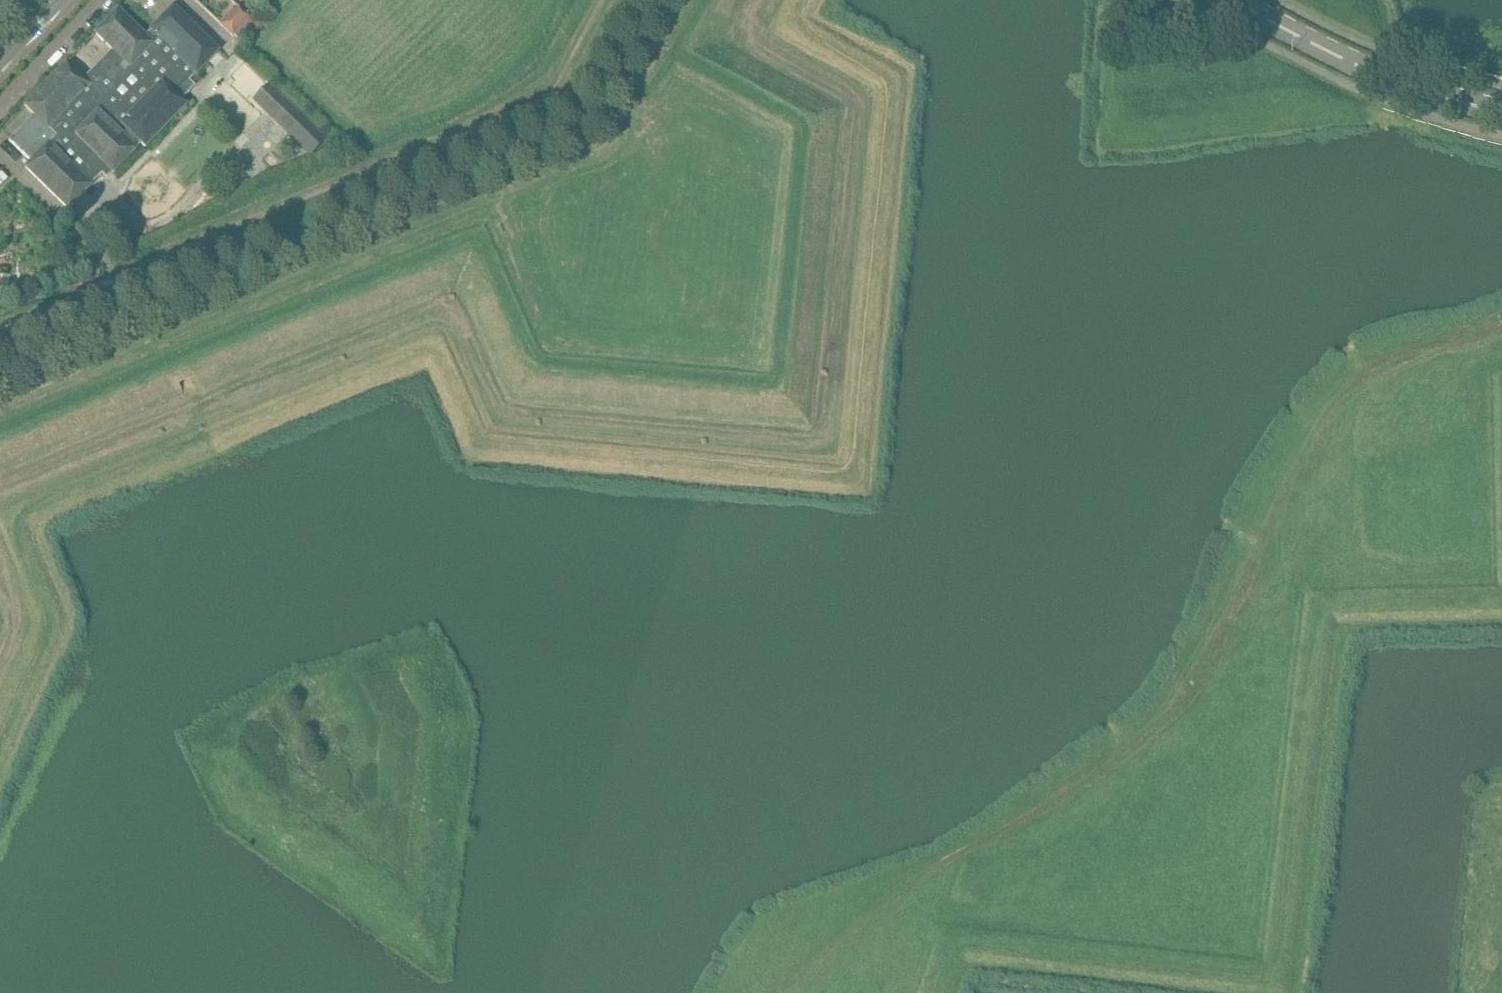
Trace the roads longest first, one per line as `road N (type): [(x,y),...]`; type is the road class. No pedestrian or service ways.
road 1 (track): [(806,992),(884,908),(944,865),(1118,773),(1168,731),(1224,643),(1307,455),(1344,399),(1373,369),(1419,347),(1501,326)]
road 2 (tertiary): [(1501,109),(1350,62),(1234,0)]
road 3 (unclassified): [(112,269),(0,157)]
road 4 (residential): [(0,103),(100,0)]

